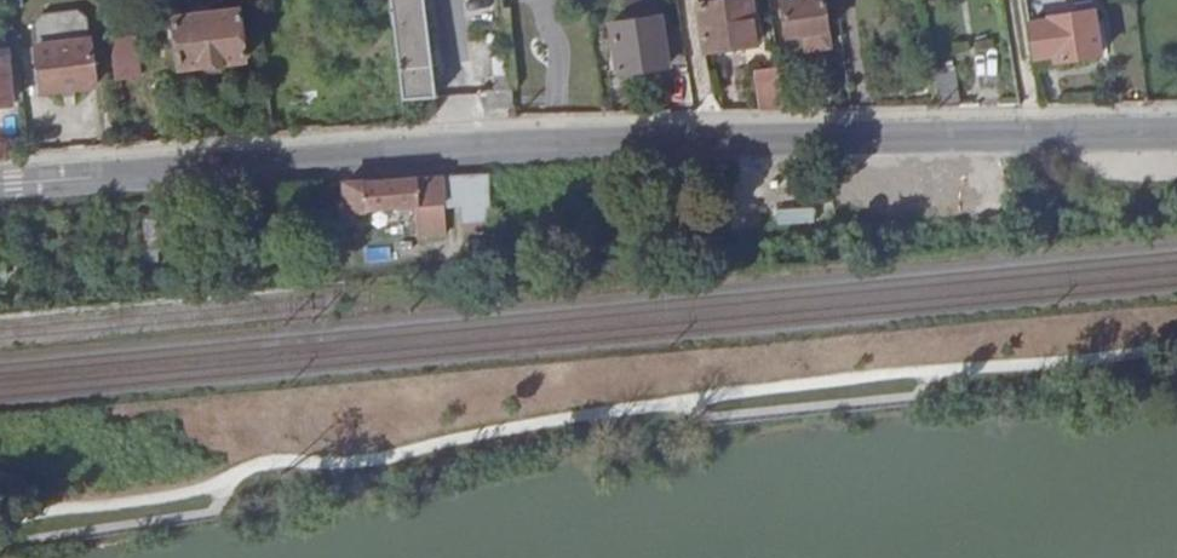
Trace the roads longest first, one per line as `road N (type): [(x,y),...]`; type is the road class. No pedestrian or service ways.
road 1 (tertiary): [(0,184),(543,145),(1176,131)]

